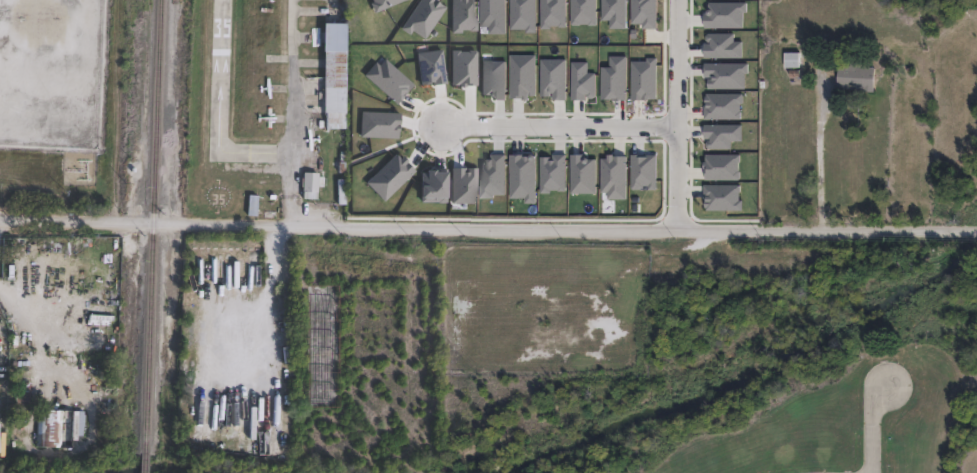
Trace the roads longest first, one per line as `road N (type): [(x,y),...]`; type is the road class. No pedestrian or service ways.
road 1 (residential): [(0,222),(976,234)]
road 2 (residential): [(674,124),(438,126)]
road 3 (residential): [(676,0),(675,232)]

